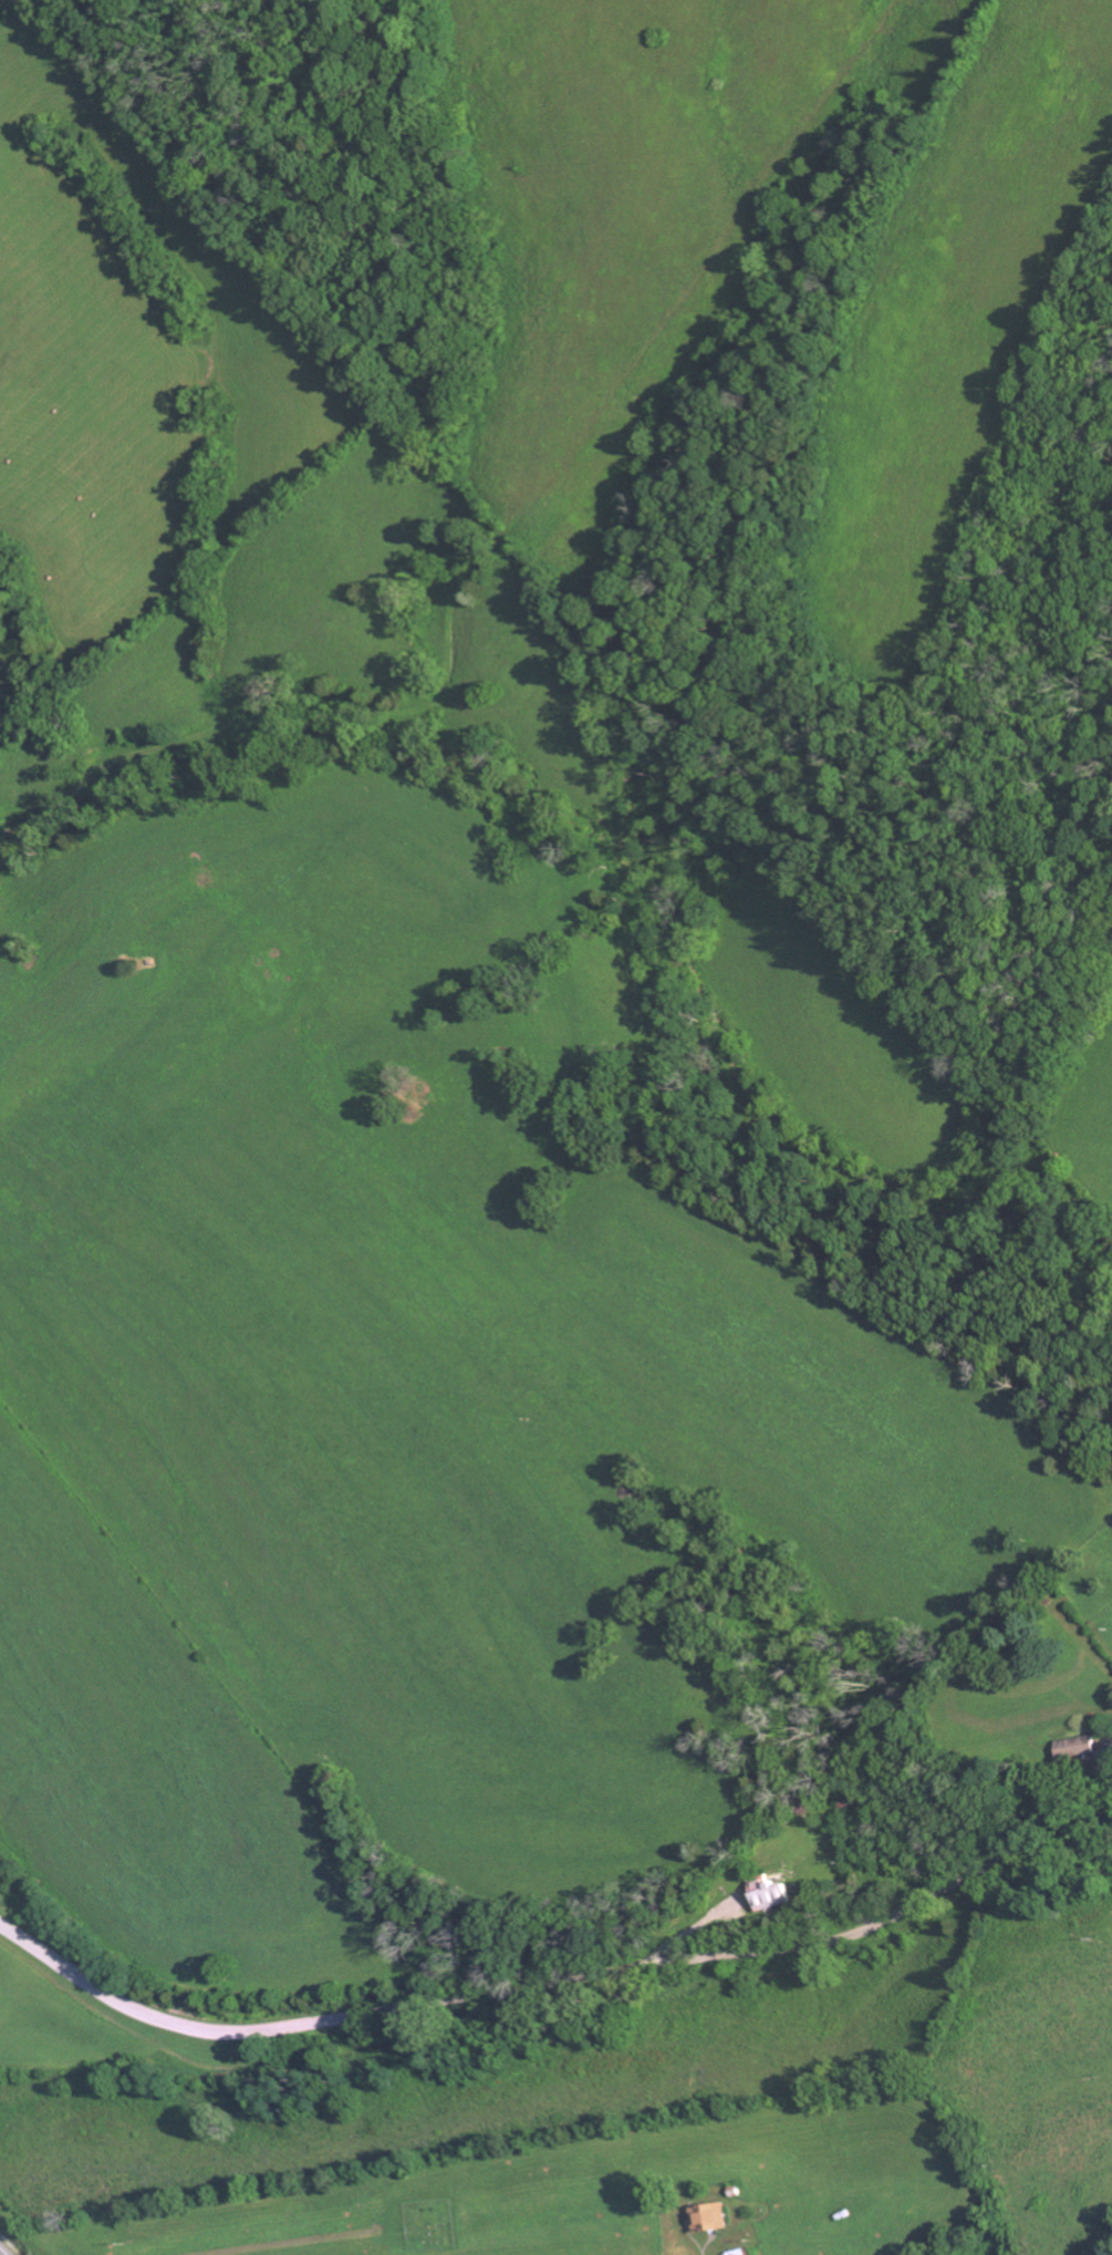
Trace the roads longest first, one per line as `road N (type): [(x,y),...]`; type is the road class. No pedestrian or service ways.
road 1 (residential): [(1111,1848),(997,1864),(838,1942),(249,2032),(195,2028),(131,2005),(0,1921)]

